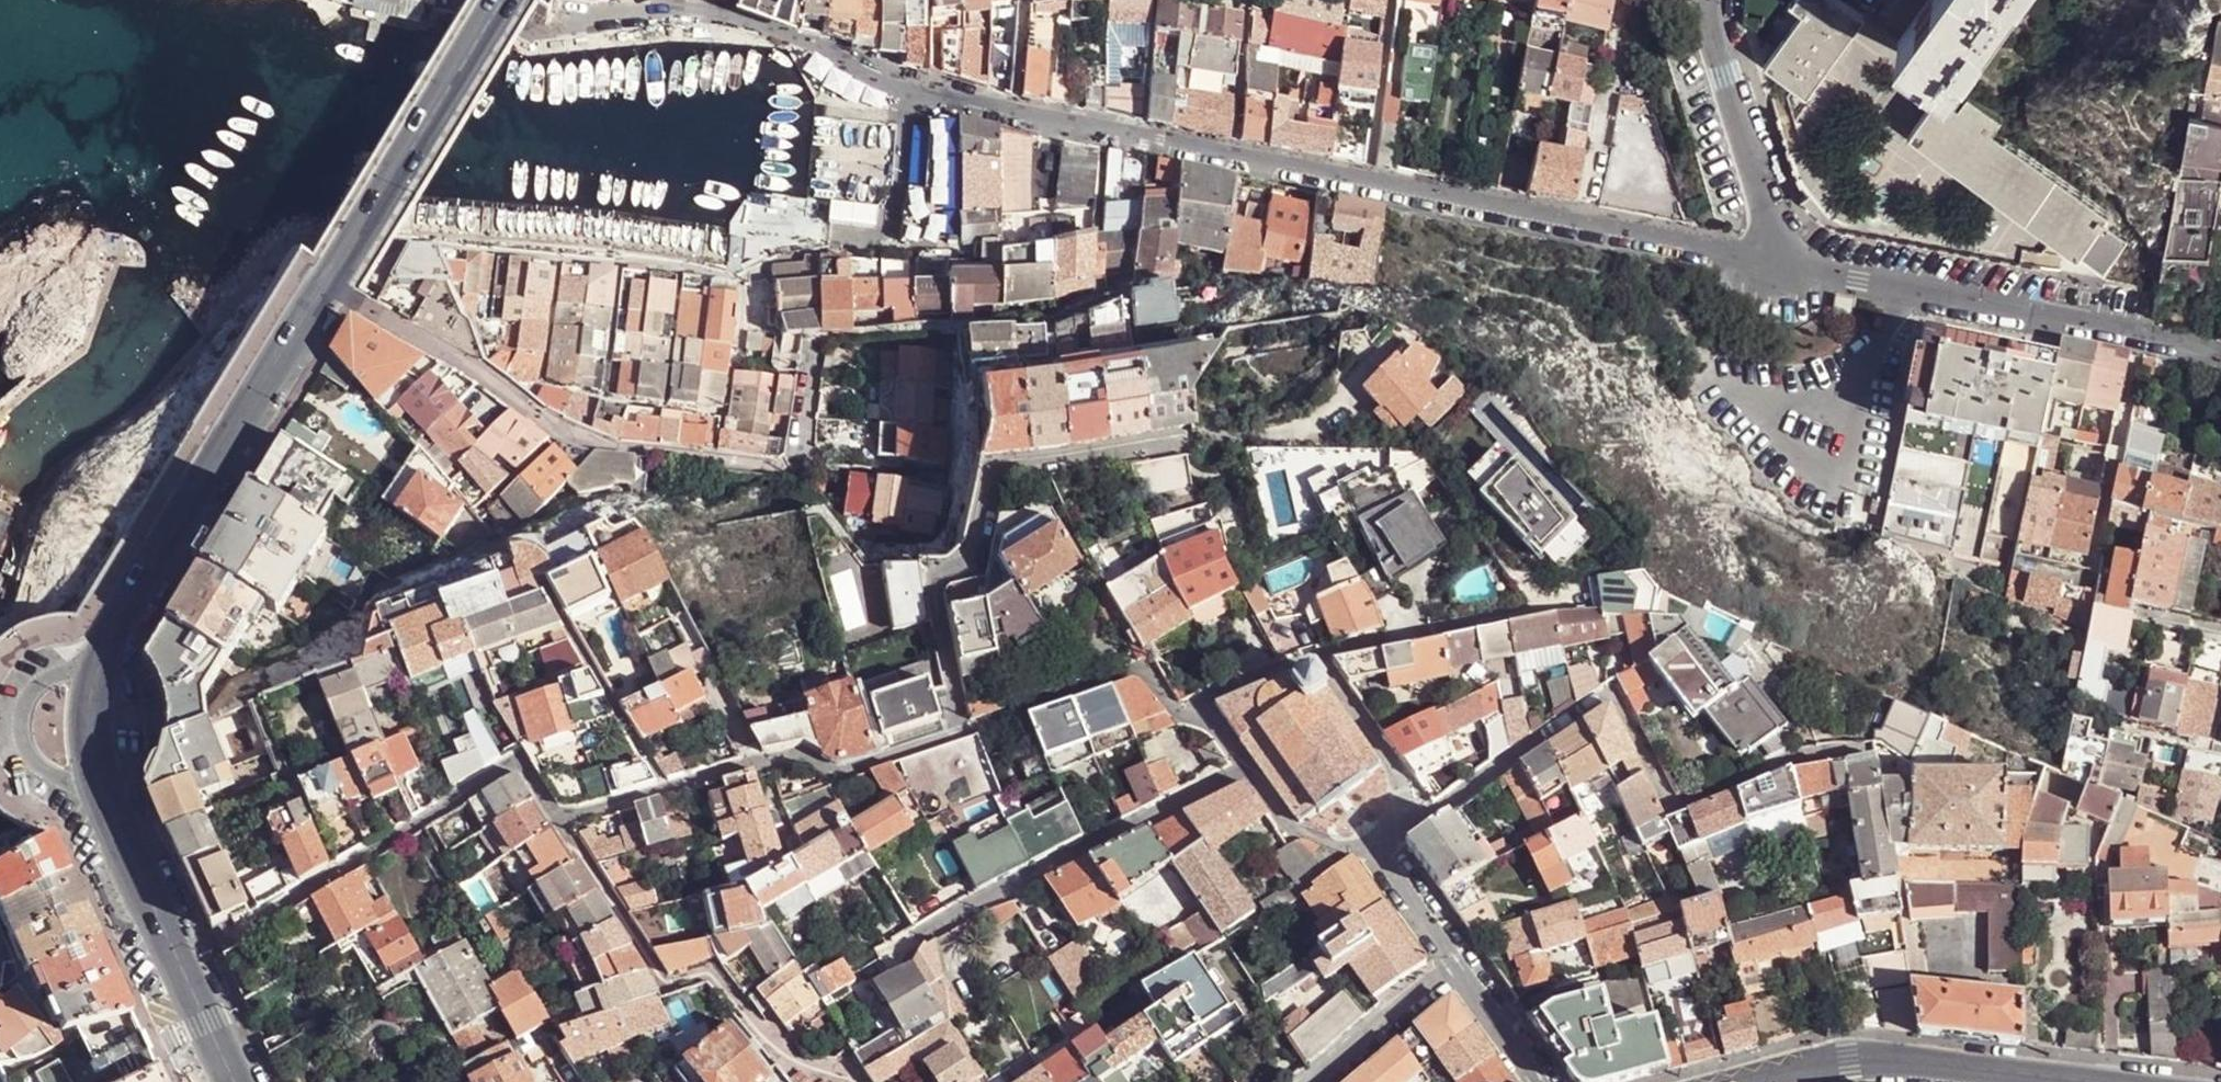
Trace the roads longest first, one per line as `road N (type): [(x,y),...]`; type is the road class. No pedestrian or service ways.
road 1 (residential): [(1792,269),(925,96),(861,78),(833,55),(703,7),(593,17),(538,31),(491,0)]
road 2 (secondary): [(233,1081),(101,788),(92,697),(134,595),(342,265)]
road 3 (residential): [(1427,816),(1612,693),(1670,809),(1791,762),(1869,751)]
road 4 (residential): [(963,731),(929,587),(961,573),(975,554),(996,474),(1169,450)]
road 5 (residential): [(1792,269),(2220,354)]
road 6 (residential): [(1241,767),(887,954)]
road 7 (residential): [(258,923),(515,757),(557,823)]
road 8 (residential): [(662,790),(795,751),(839,774),(963,731)]
road 9 (secondary): [(504,0),(342,265)]
road 10 (residential): [(1792,269),(1726,76),(1713,0)]
road 11 (residential): [(963,731),(1139,670),(1176,716),(1200,706)]
road 12 (residential): [(537,584),(662,790)]
road 13 (tertiary): [(1814,1062),(1849,1058),(2043,1081)]
road 14 (residential): [(667,986),(557,823)]
road 15 (residential): [(1314,659),(1427,816)]
road 16 (residential): [(1307,1081),(1455,964)]
road 17 (residential): [(839,1081),(780,1054),(712,974)]
road 18 (residential): [(1241,767),(1286,832),(1371,854)]
road 19 (residential): [(1538,1081),(1455,964)]
road 20 (residential): [(1455,964),(1371,854)]
road 21 (residential): [(1200,706),(1314,659)]

